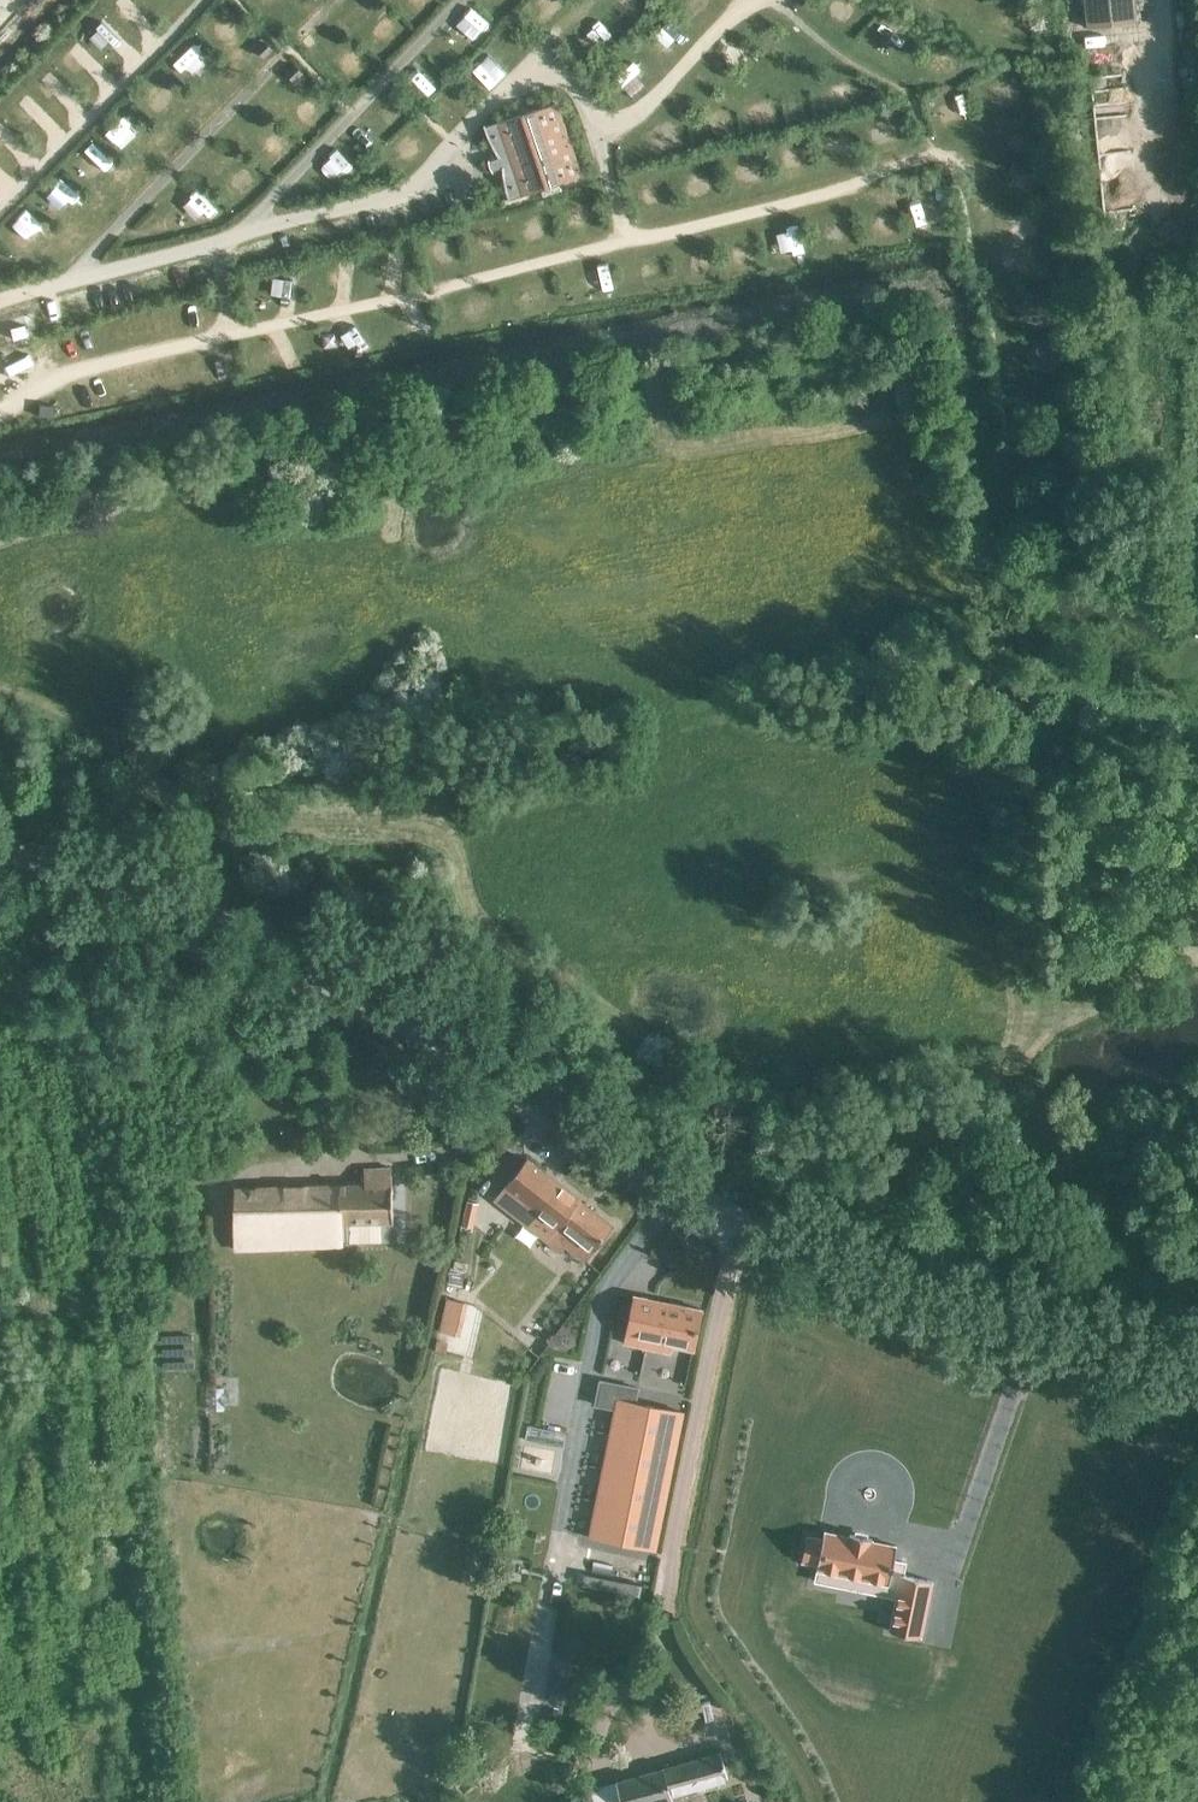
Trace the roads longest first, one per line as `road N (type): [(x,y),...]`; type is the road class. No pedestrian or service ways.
road 1 (tertiary): [(0,855),(127,885),(272,943),(736,1226)]
road 2 (tertiary): [(736,1226),(881,1298),(1024,1334),(1197,1357)]
road 3 (residential): [(660,1616),(736,1226)]

